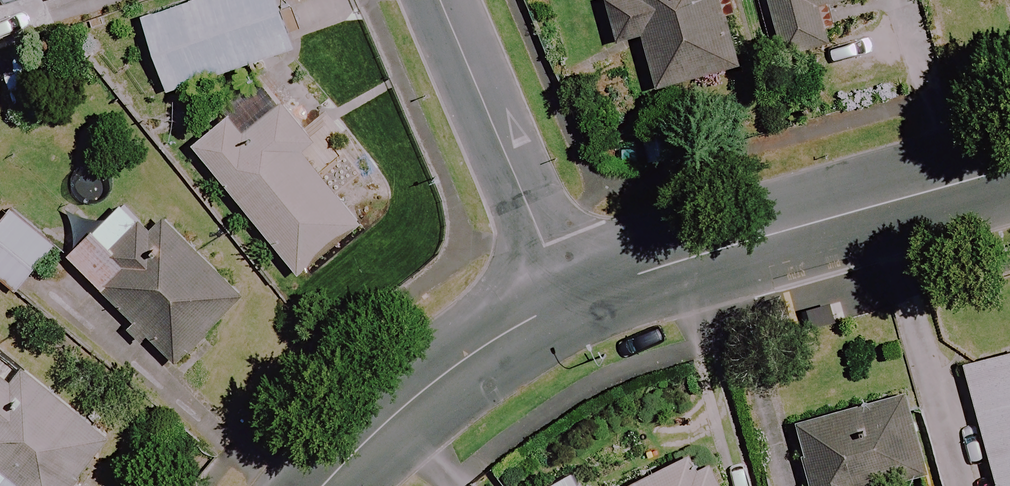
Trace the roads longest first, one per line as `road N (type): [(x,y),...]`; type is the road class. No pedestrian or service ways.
road 1 (unclassified): [(570,298),(1009,169)]
road 2 (residential): [(441,0),(570,298)]
road 3 (unclassified): [(323,485),(426,389),(570,298)]

